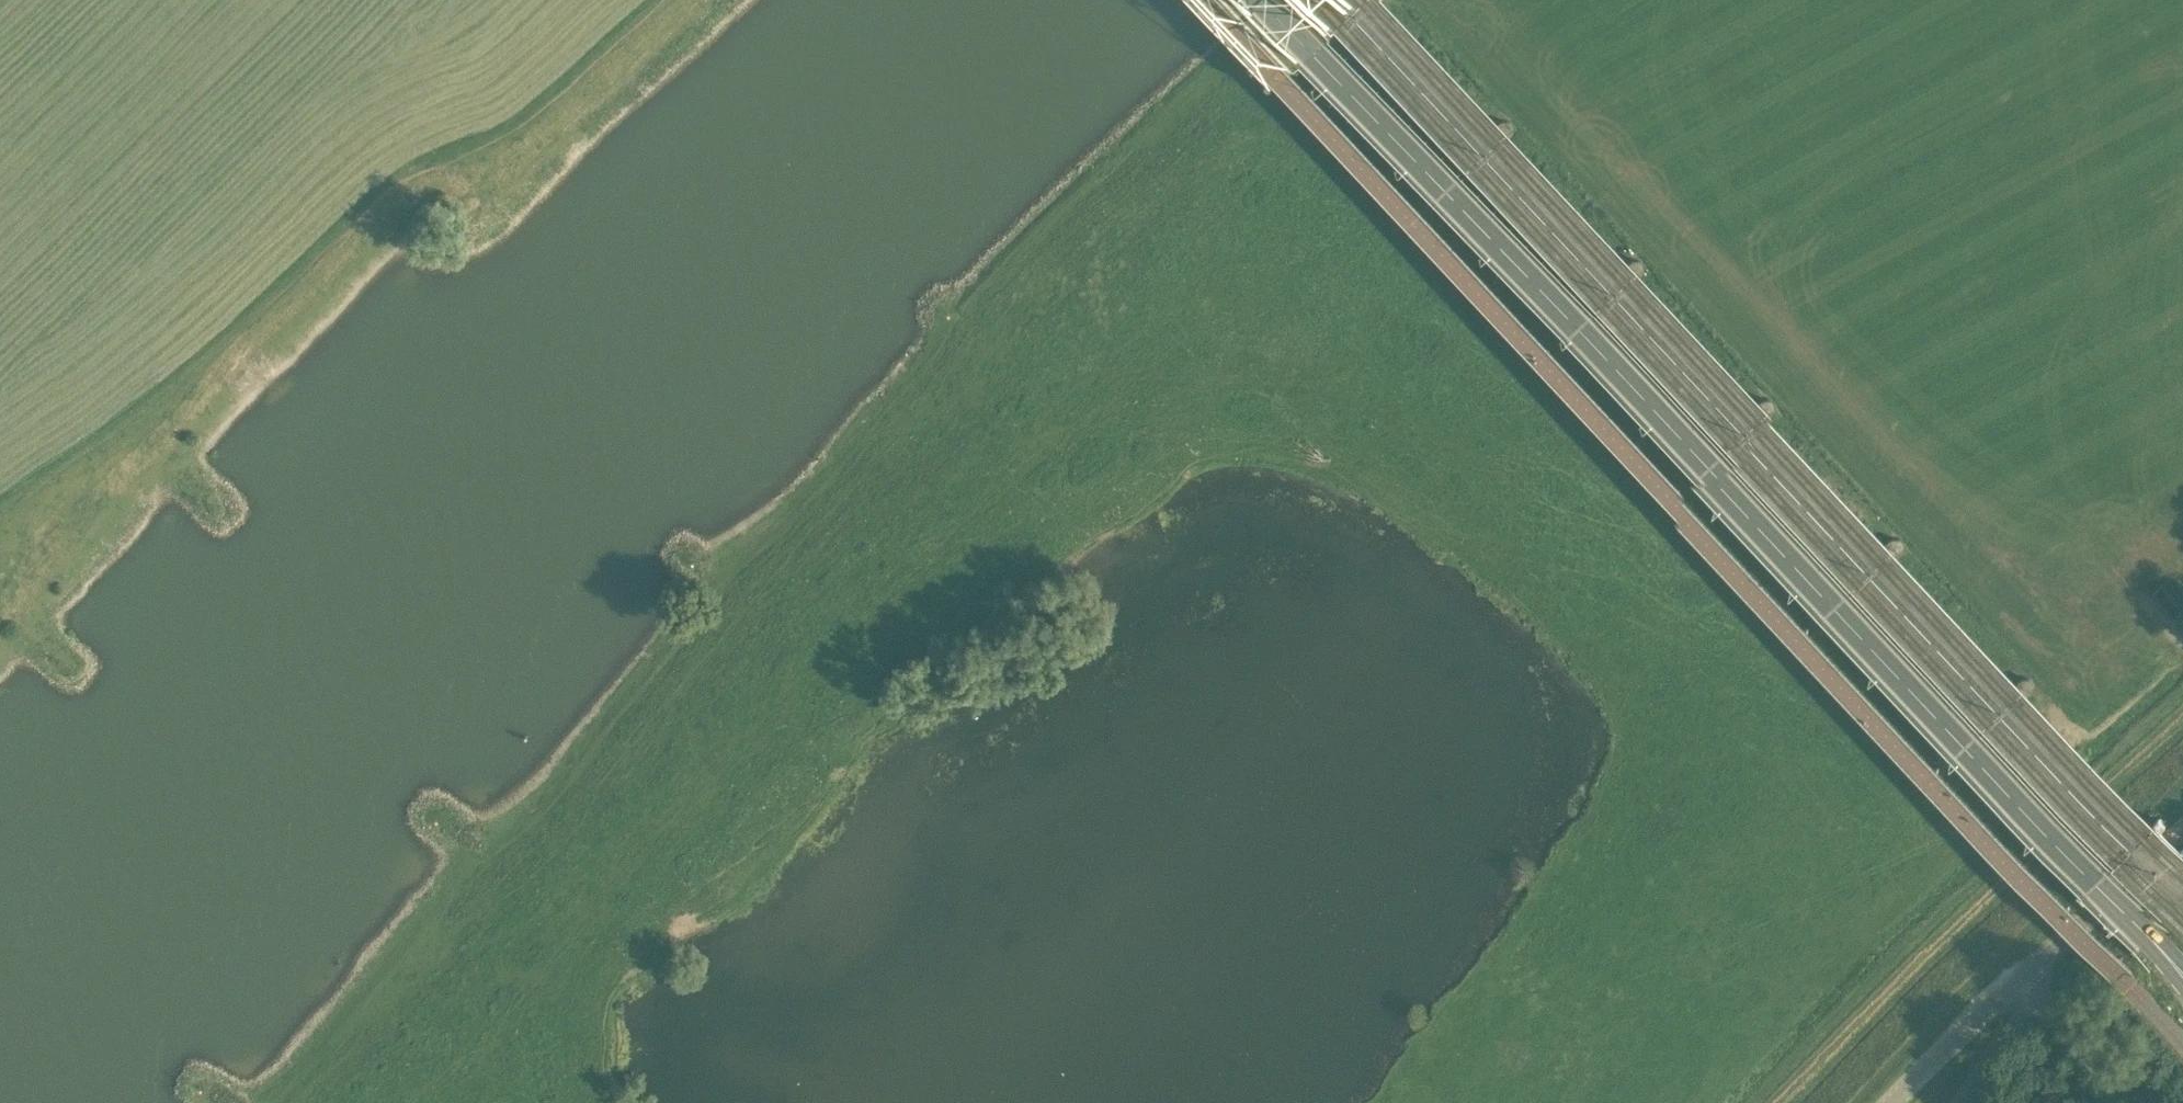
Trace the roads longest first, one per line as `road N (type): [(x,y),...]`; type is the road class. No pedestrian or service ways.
road 1 (primary): [(2182,976),(1268,0)]
road 2 (tertiary): [(1886,1102),(2182,822)]

